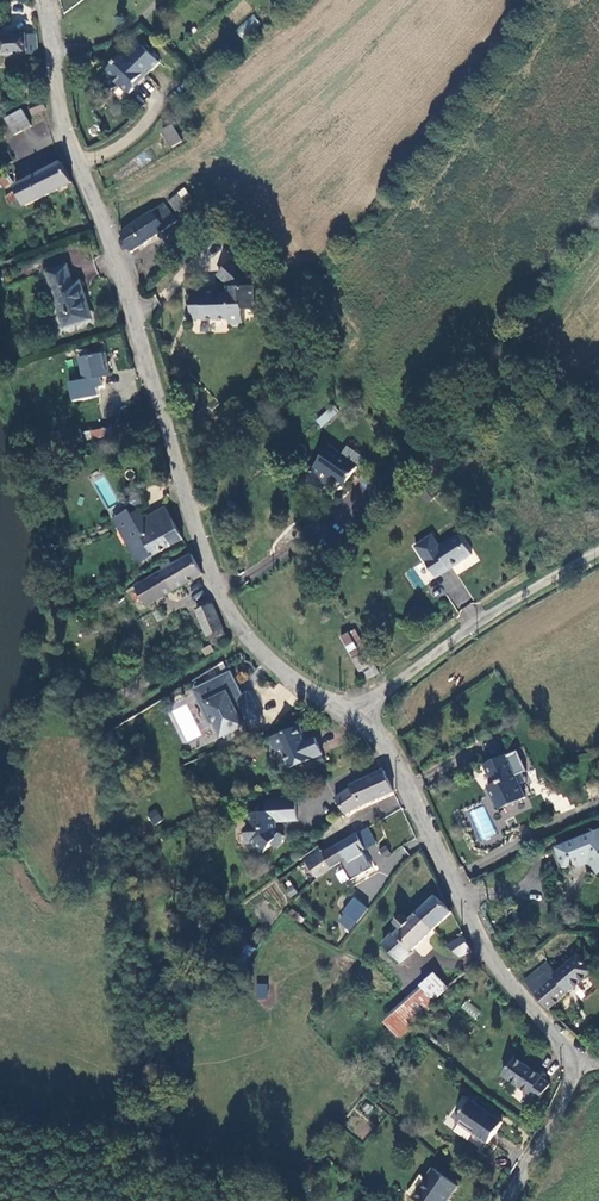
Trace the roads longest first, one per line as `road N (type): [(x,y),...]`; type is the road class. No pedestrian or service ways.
road 1 (unclassified): [(45,0),(77,164),(145,347),(212,577),(234,623),(262,654),(308,690),(356,708)]
road 2 (unclassified): [(356,708),(381,739),(487,954),(570,1059),(570,1086),(513,1200)]
road 3 (unclassified): [(356,708),(598,548)]

